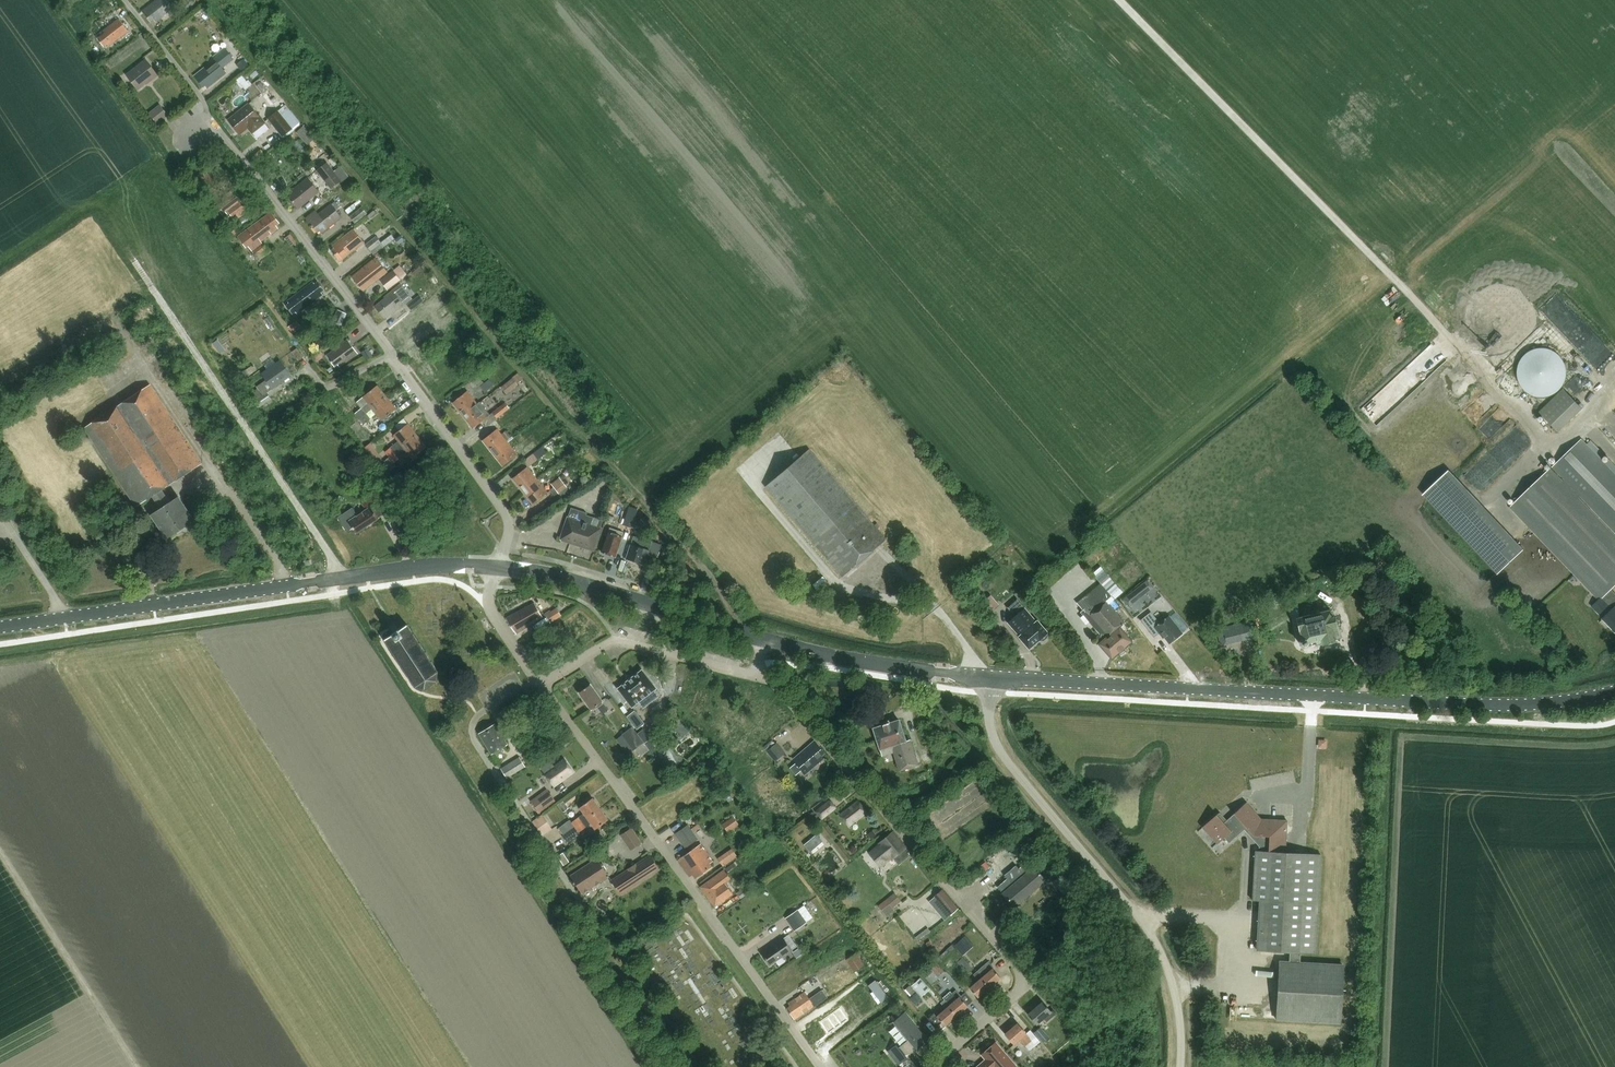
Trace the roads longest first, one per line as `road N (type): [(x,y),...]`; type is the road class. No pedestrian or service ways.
road 1 (secondary): [(1614,690),(1501,706),(984,677)]
road 2 (residential): [(498,568),(510,534),(507,515),(206,116)]
road 3 (residential): [(821,1066),(543,684)]
road 4 (unclassified): [(1181,1066),(1178,1007),(1156,941),(1004,758),(984,677)]
road 5 (residential): [(1022,986),(1021,971),(772,681),(760,676)]
road 6 (unclassified): [(338,579),(336,562),(154,288)]
road 7 (secondary): [(338,579),(0,627)]
road 8 (secondary): [(764,641),(572,580),(498,568)]
road 9 (secondary): [(984,677),(764,641)]
road 10 (residential): [(587,910),(473,738)]
road 11 (secondary): [(498,568),(453,564),(338,579)]
road 12 (unclassified): [(760,676),(618,640)]
road 13 (unclassified): [(540,680),(493,615),(498,568)]
road 14 (residential): [(1022,986),(934,1066)]

